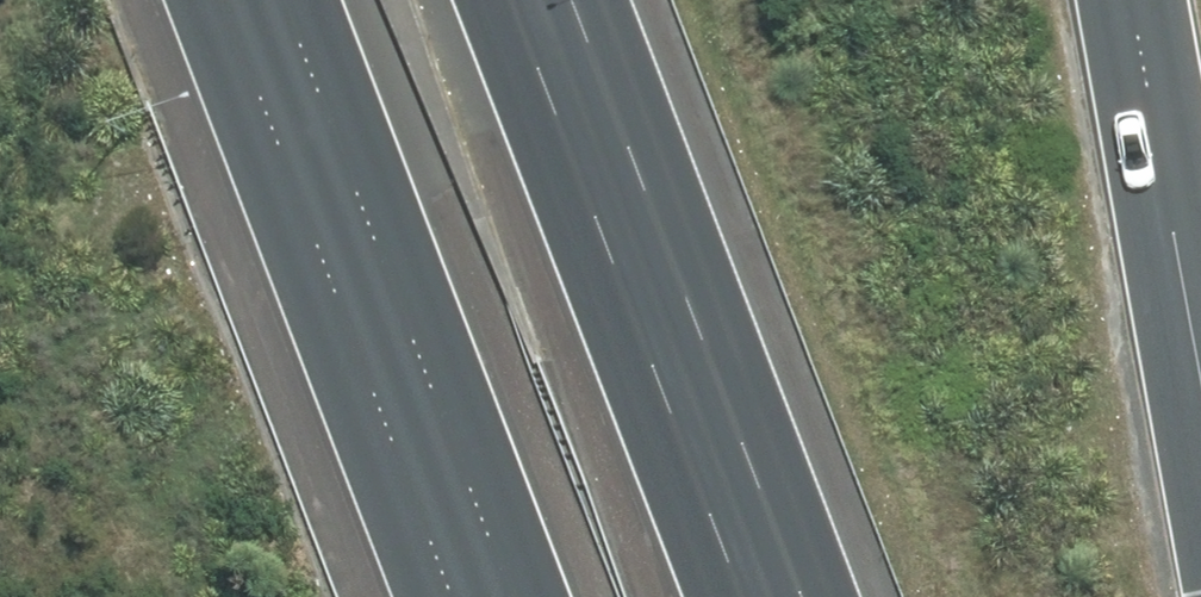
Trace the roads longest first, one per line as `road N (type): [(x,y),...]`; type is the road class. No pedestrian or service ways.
road 1 (motorway): [(512,0),(743,596)]
road 2 (motorway): [(510,596),(282,0)]
road 3 (motorway): [(1131,0),(1200,376)]

